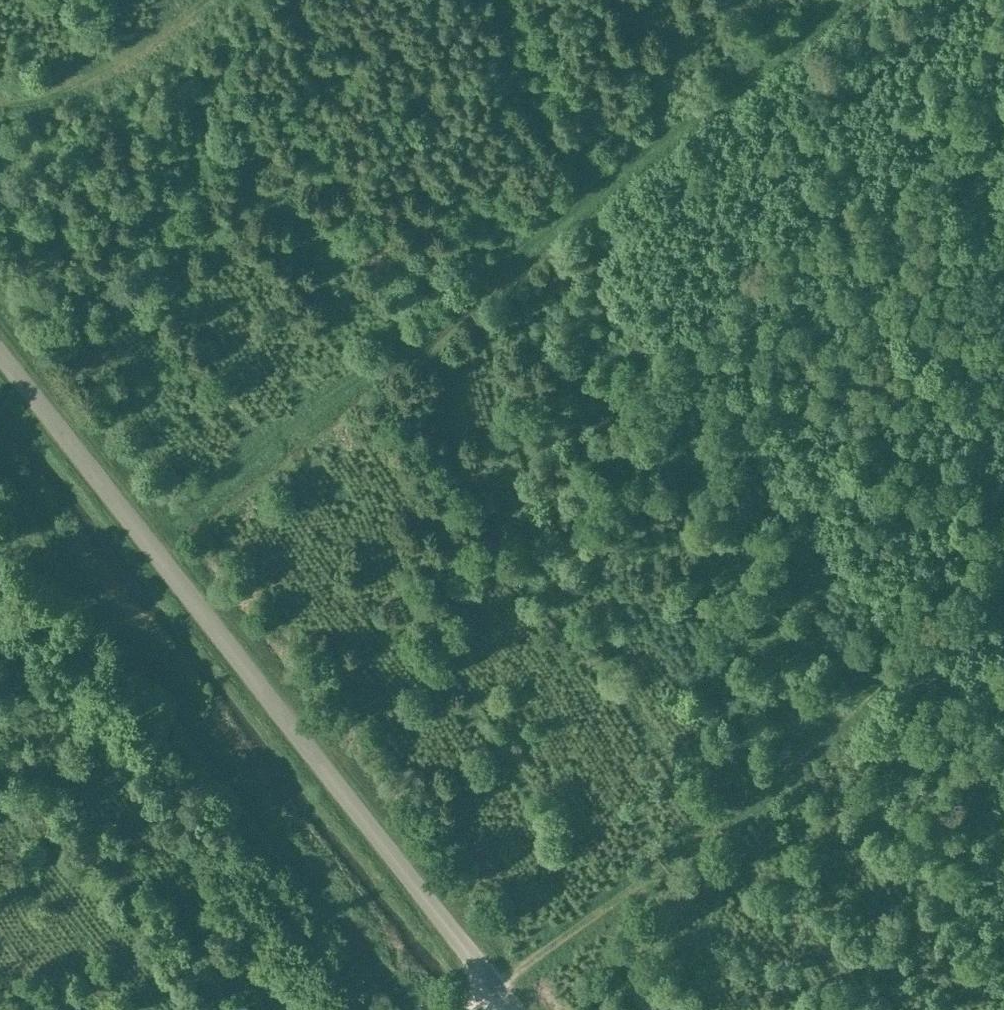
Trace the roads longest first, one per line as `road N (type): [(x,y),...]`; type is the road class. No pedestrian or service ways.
road 1 (track): [(137,531),(217,485),(382,363),(840,0)]
road 2 (unclassified): [(510,1009),(0,356)]
road 3 (track): [(452,1009),(613,902),(781,774),(1003,577)]
road 4 (track): [(0,96),(134,54),(207,0)]

